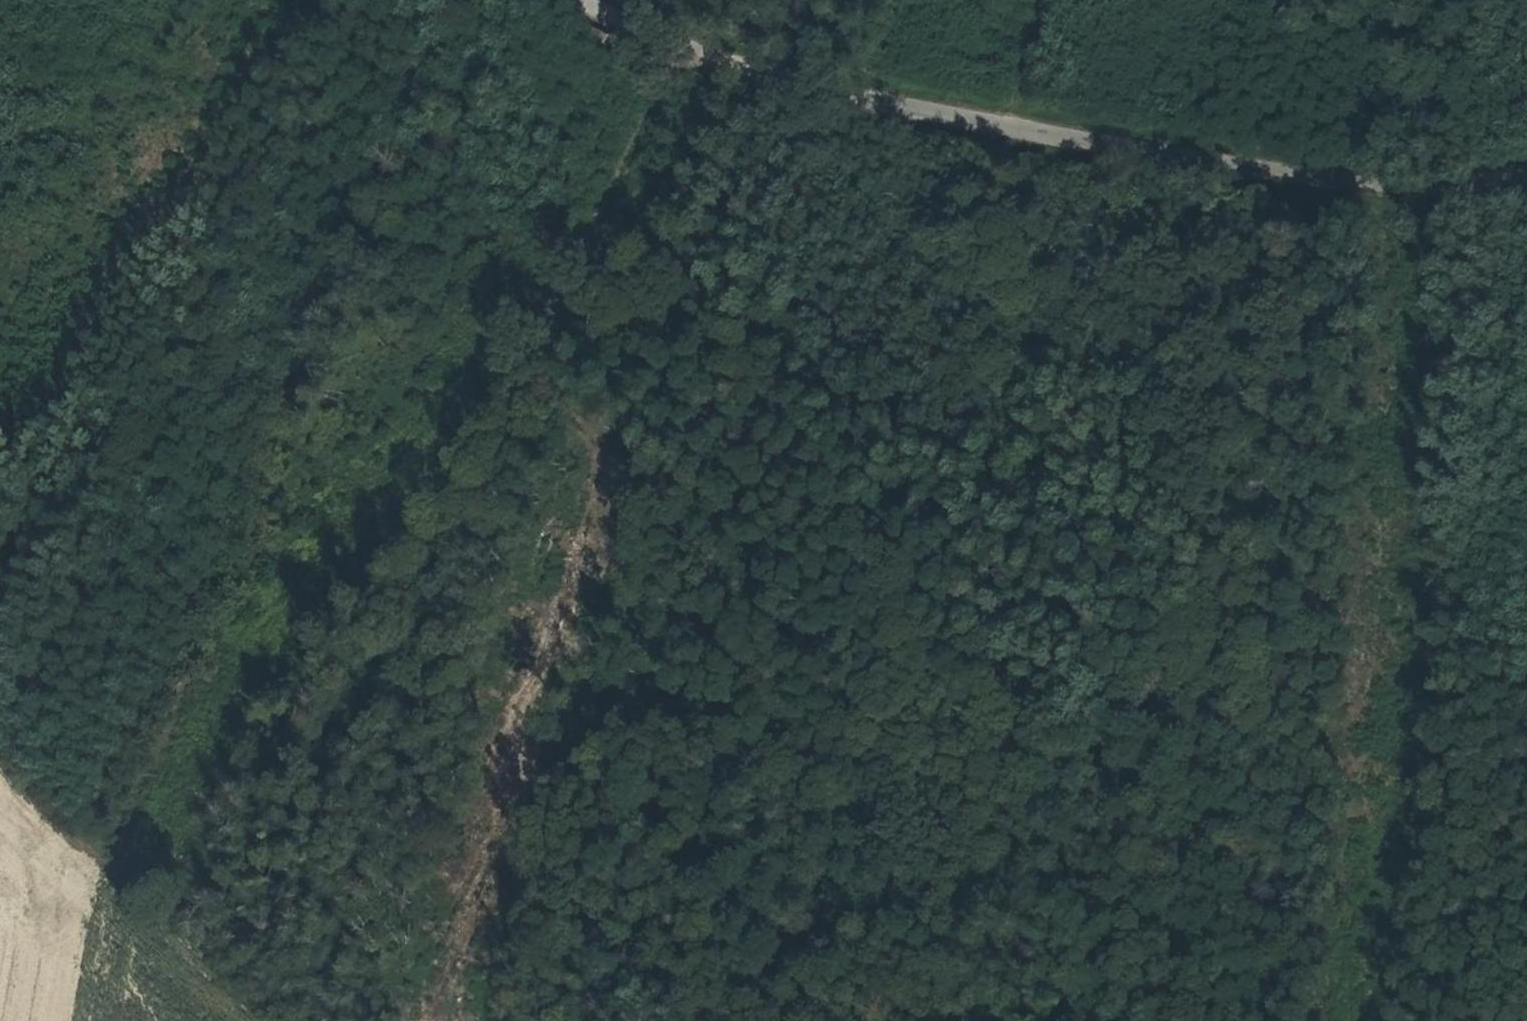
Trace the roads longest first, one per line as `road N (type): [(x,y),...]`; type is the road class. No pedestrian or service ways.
road 1 (unclassified): [(534,0),(562,20),(787,91),(1223,197),(1526,195)]

